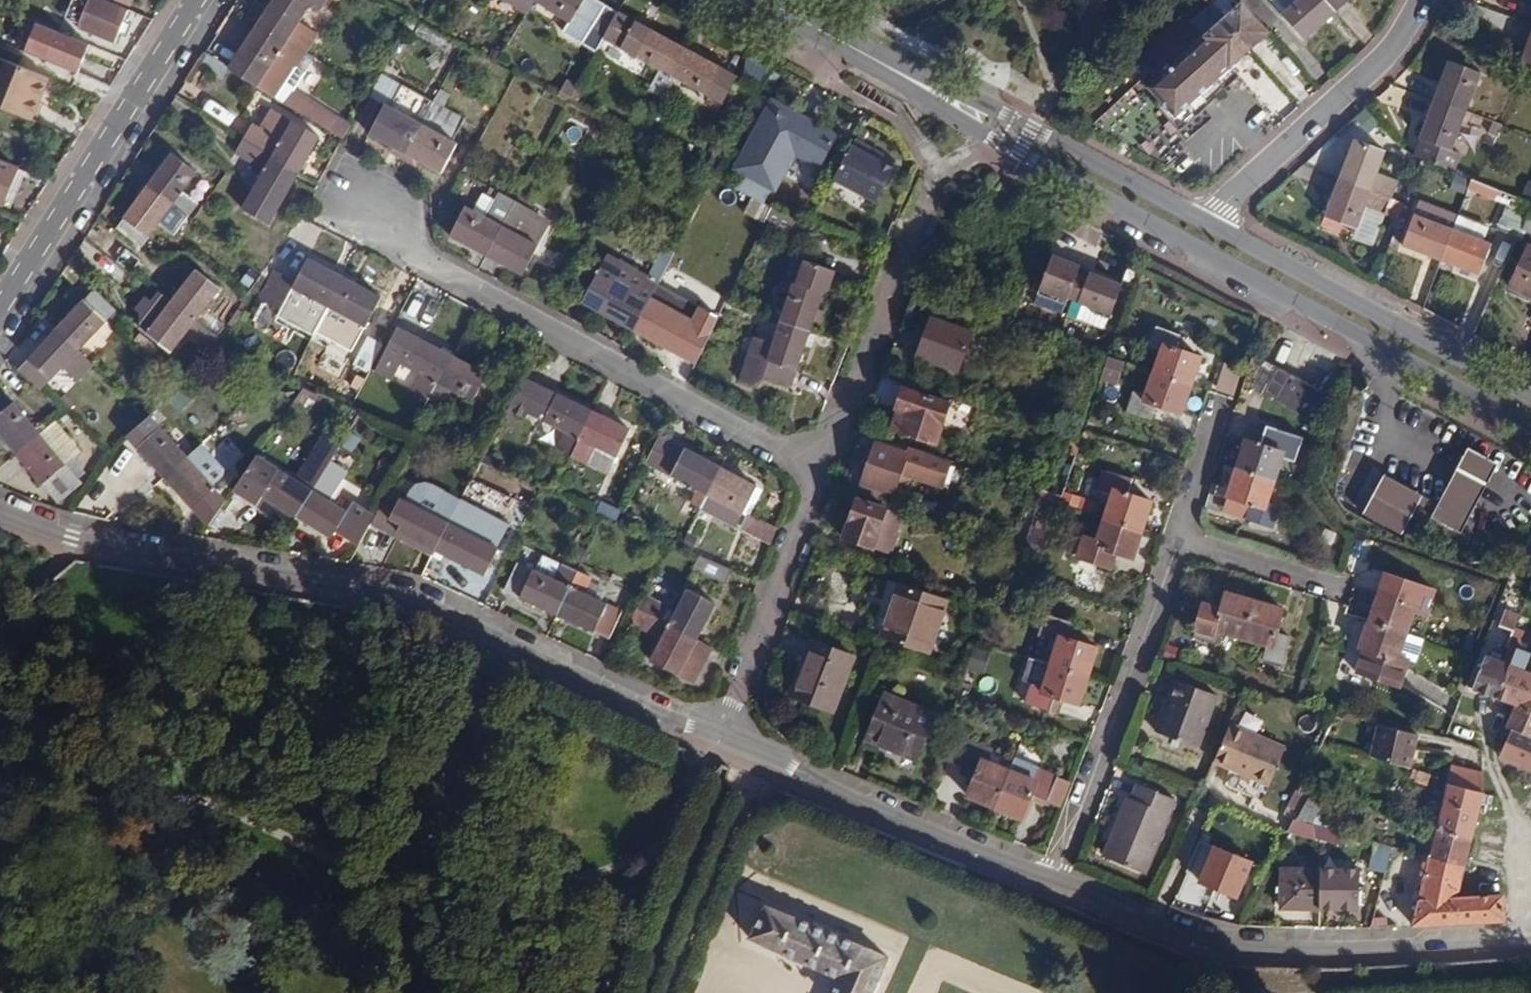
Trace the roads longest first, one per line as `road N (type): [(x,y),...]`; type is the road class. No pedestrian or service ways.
road 1 (primary): [(752,0),(1007,148),(1530,431)]
road 2 (residential): [(717,735),(414,593),(70,536),(0,507)]
road 3 (residential): [(820,473),(426,262),(377,214)]
road 4 (primary): [(1206,222),(759,0)]
road 5 (residential): [(1530,942),(1304,953),(1221,949),(1054,878)]
road 6 (tertiary): [(201,0),(0,312)]
road 7 (primary): [(1530,397),(1206,222)]
road 8 (residential): [(1054,878),(717,735)]
road 9 (residential): [(1054,878),(1182,538)]
road 10 (residential): [(1424,0),(1407,30),(1299,141),(1206,222)]
road 11 (residential): [(820,473),(930,186)]
road 12 (residential): [(717,735),(820,473)]
road 13 (residential): [(1182,538),(1345,591)]
road 14 (residential): [(1182,538),(1222,408)]

